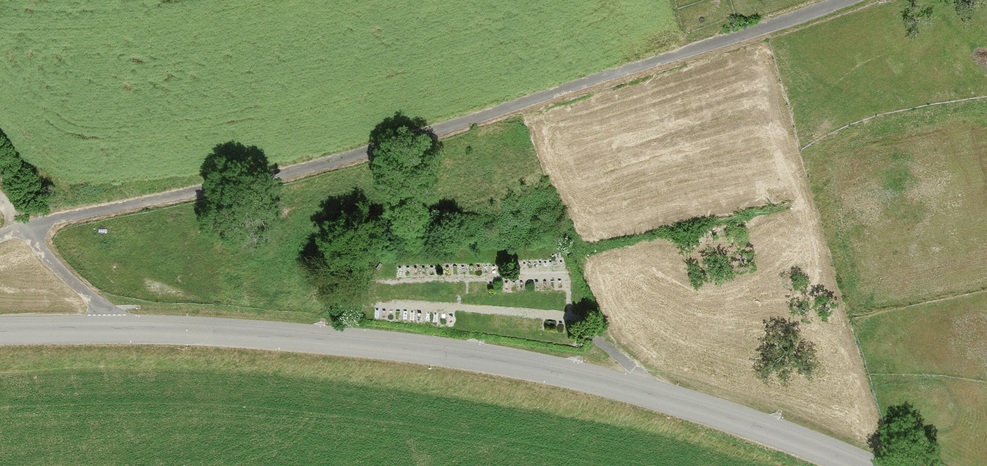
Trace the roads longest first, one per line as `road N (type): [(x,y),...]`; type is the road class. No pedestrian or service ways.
road 1 (tertiary): [(862,465),(719,412),(519,363),(324,337),(0,331)]
road 2 (unclassified): [(0,235),(313,164),(833,0)]
road 3 (track): [(121,330),(0,197)]

